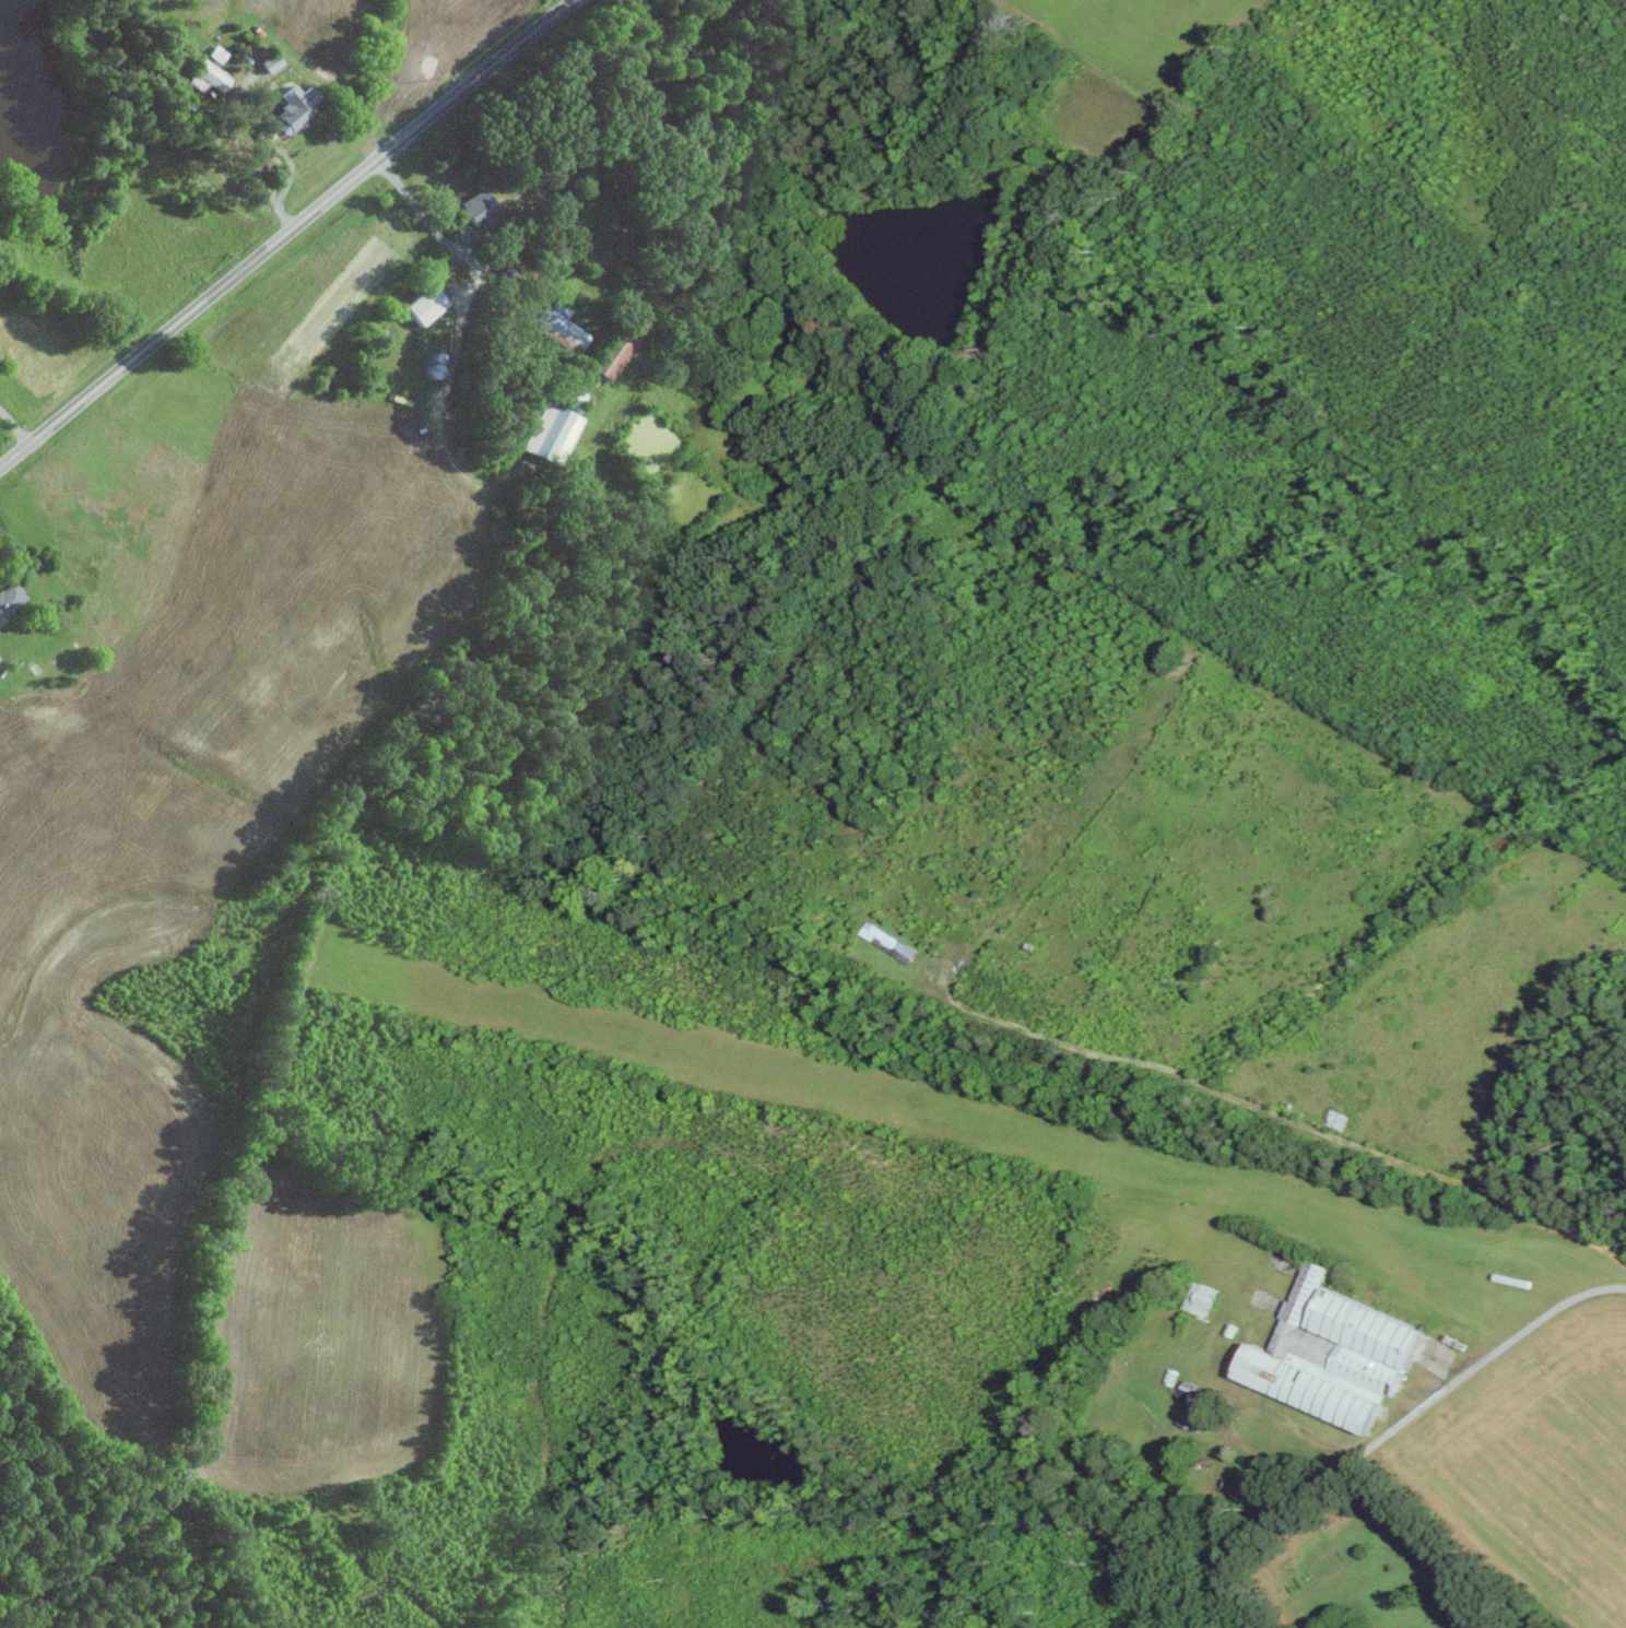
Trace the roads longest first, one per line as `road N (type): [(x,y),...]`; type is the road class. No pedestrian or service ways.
road 1 (residential): [(0,469),(576,0)]

